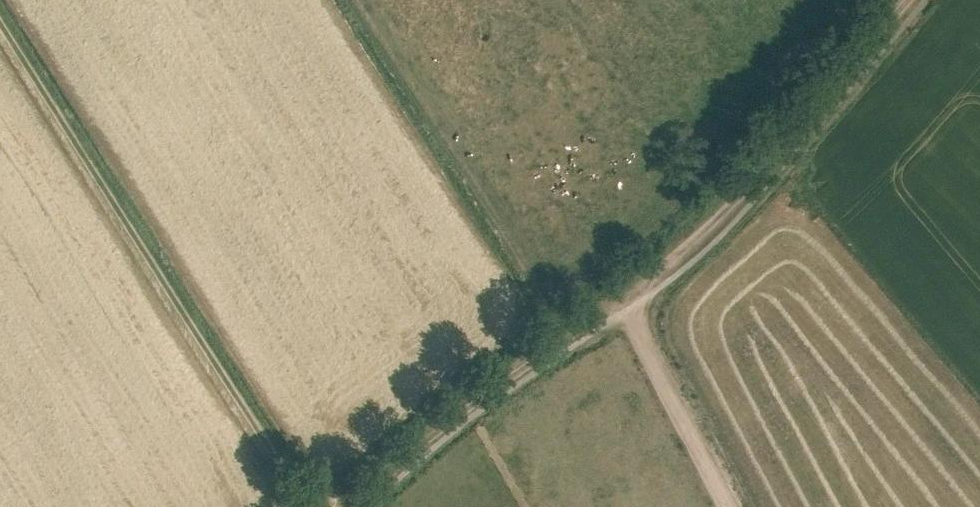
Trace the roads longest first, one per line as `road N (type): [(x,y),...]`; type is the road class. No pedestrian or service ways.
road 1 (track): [(310,506),(0,1)]
road 2 (track): [(623,298),(699,235),(909,0)]
road 3 (track): [(350,506),(495,384),(562,340)]
road 4 (track): [(731,506),(623,298)]

